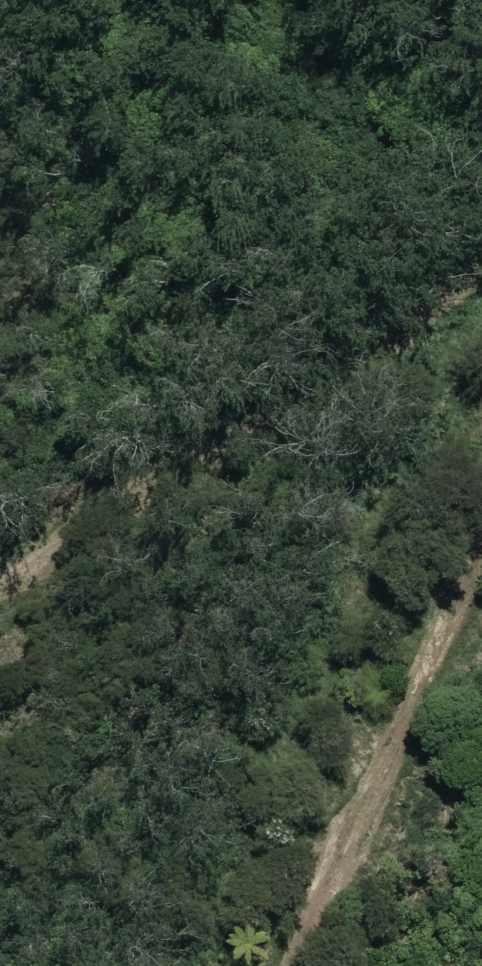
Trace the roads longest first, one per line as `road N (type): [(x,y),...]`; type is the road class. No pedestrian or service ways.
road 1 (track): [(0,581),(456,300),(481,239)]
road 2 (track): [(209,965),(427,489),(481,447)]
road 3 (track): [(456,300),(427,489)]

